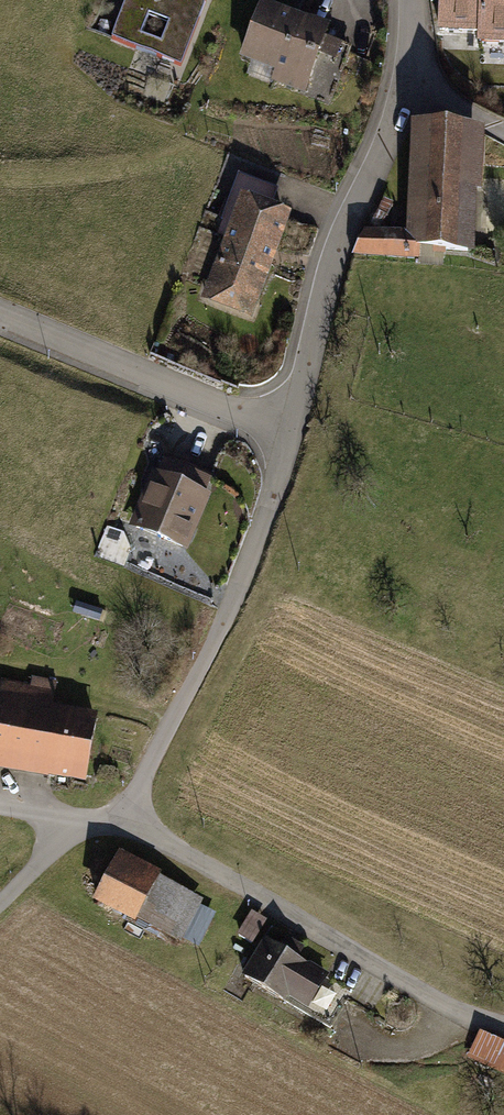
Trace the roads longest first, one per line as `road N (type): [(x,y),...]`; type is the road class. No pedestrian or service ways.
road 1 (unclassified): [(503,1026),(444,1002),(204,861),(120,821)]
road 2 (residential): [(293,434),(224,621),(120,821)]
road 3 (residential): [(419,75),(332,264),(293,434)]
road 4 (residential): [(0,314),(293,434)]

